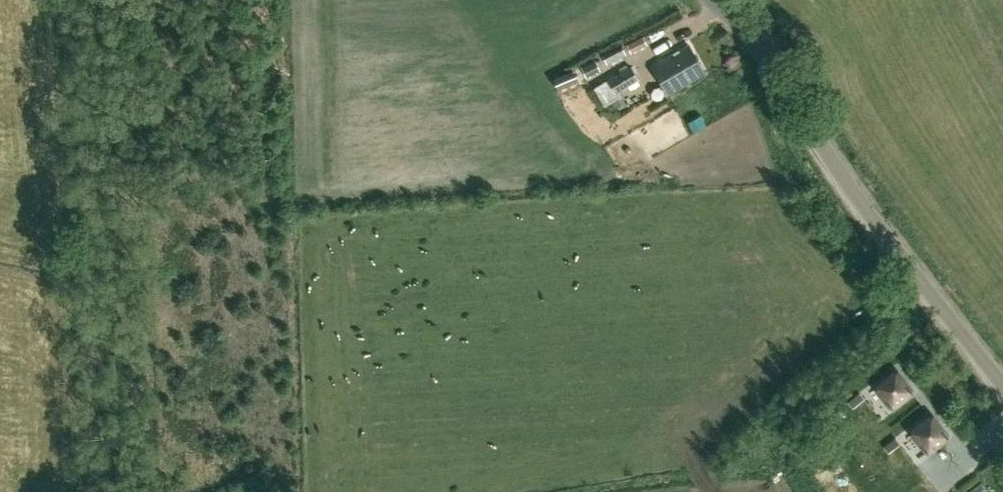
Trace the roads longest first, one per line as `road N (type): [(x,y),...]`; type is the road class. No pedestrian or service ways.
road 1 (unclassified): [(1002,379),(895,243),(745,29),(714,0)]

